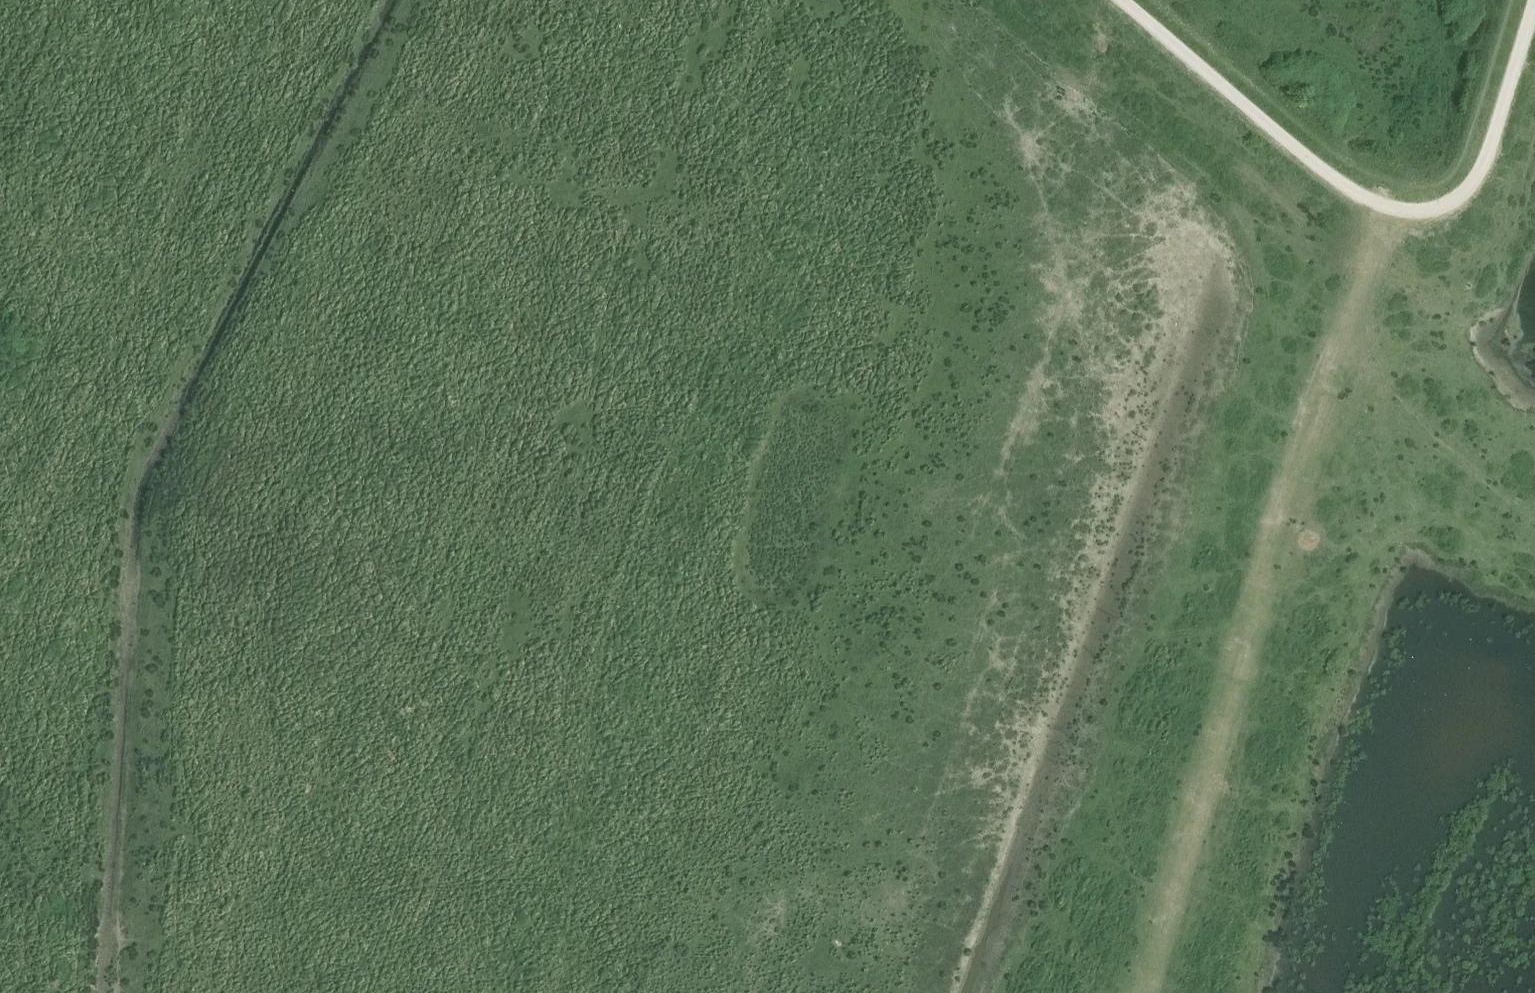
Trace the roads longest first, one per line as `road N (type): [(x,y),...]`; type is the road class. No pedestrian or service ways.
road 1 (track): [(1134,992),(1322,405)]
road 2 (track): [(1121,0),(1310,159),(1386,205)]
road 3 (track): [(1534,1),(1473,183),(1436,208),(1386,205)]
road 4 (track): [(1322,405),(1386,205)]

